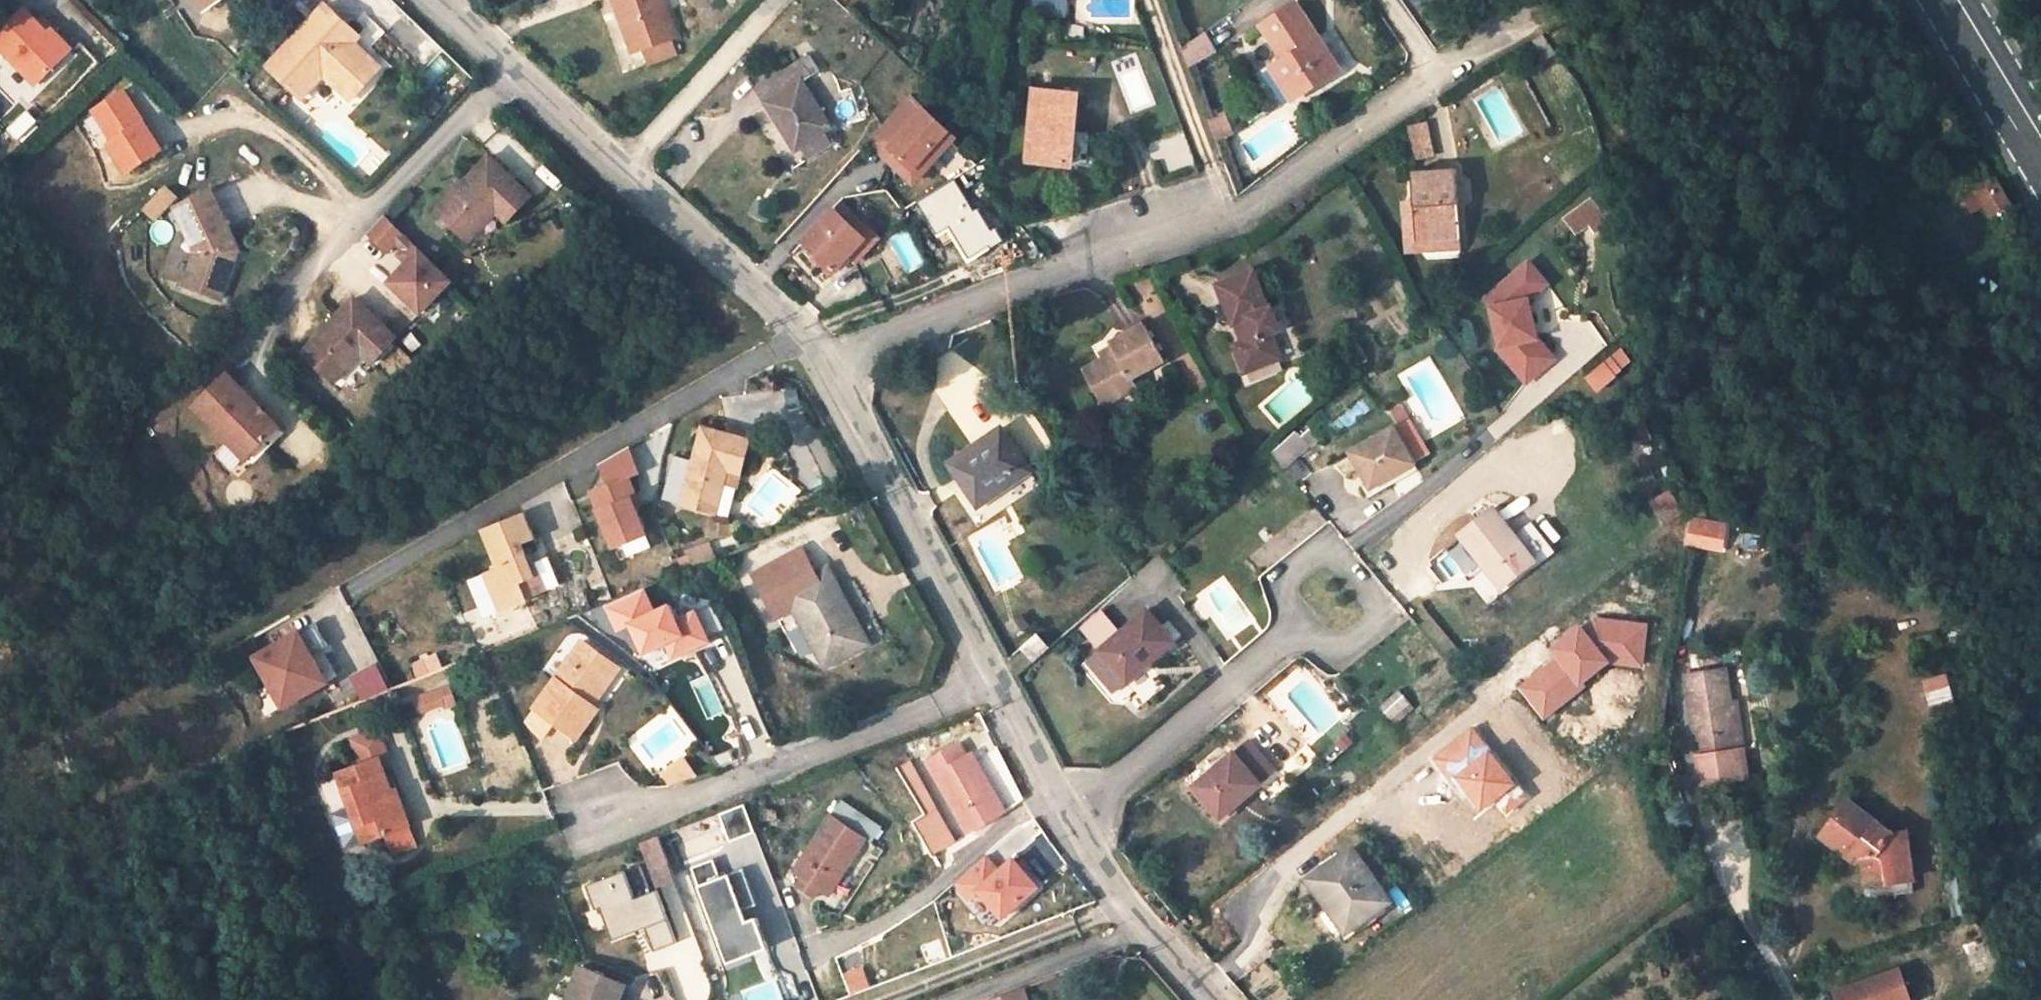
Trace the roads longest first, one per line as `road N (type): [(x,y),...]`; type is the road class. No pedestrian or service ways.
road 1 (residential): [(1436,72),(1231,218),(823,357)]
road 2 (residential): [(352,589),(797,333)]
road 3 (residential): [(588,812),(698,794),(985,675)]
road 4 (residential): [(797,333),(509,70)]
road 5 (residential): [(264,341),(292,285),(509,70)]
road 6 (residential): [(985,675),(823,357)]
road 7 (residential): [(1064,822),(1296,627)]
road 8 (residential): [(1296,627),(1334,651),(1372,623),(1374,602),(1335,554),(1317,552),(1281,583)]
road 9 (residential): [(1211,999),(1064,822)]
road 10 (residential): [(1787,999),(1737,914),(1707,829)]
road 11 (primary): [(2040,146),(1953,0)]
road 12 (residential): [(1064,822),(985,675)]

